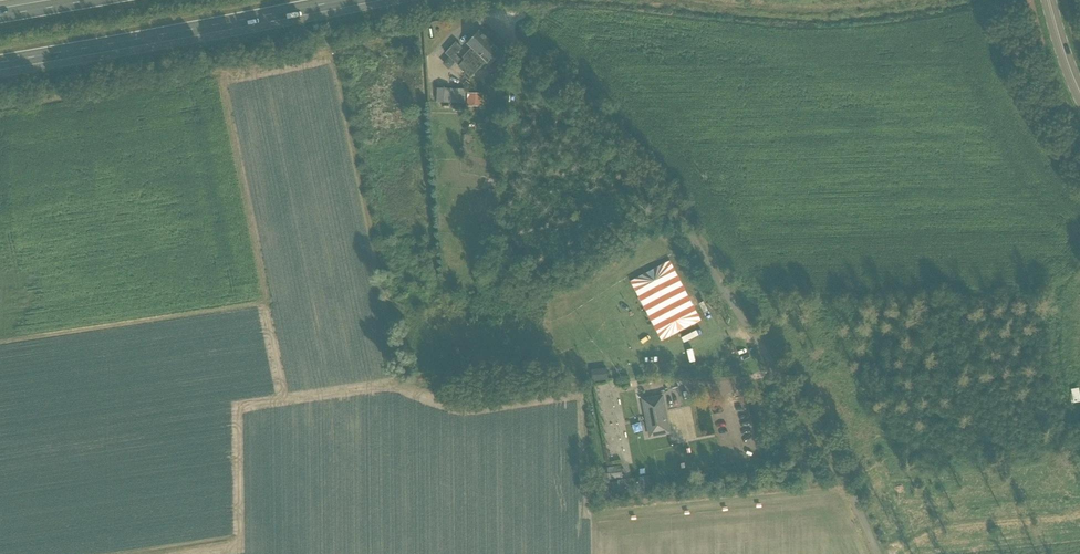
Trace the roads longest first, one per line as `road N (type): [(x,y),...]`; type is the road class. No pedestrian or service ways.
road 1 (unclassified): [(878,553),(823,431),(659,180),(491,19)]
road 2 (primary): [(0,63),(343,0)]
road 3 (track): [(0,105),(332,49)]

